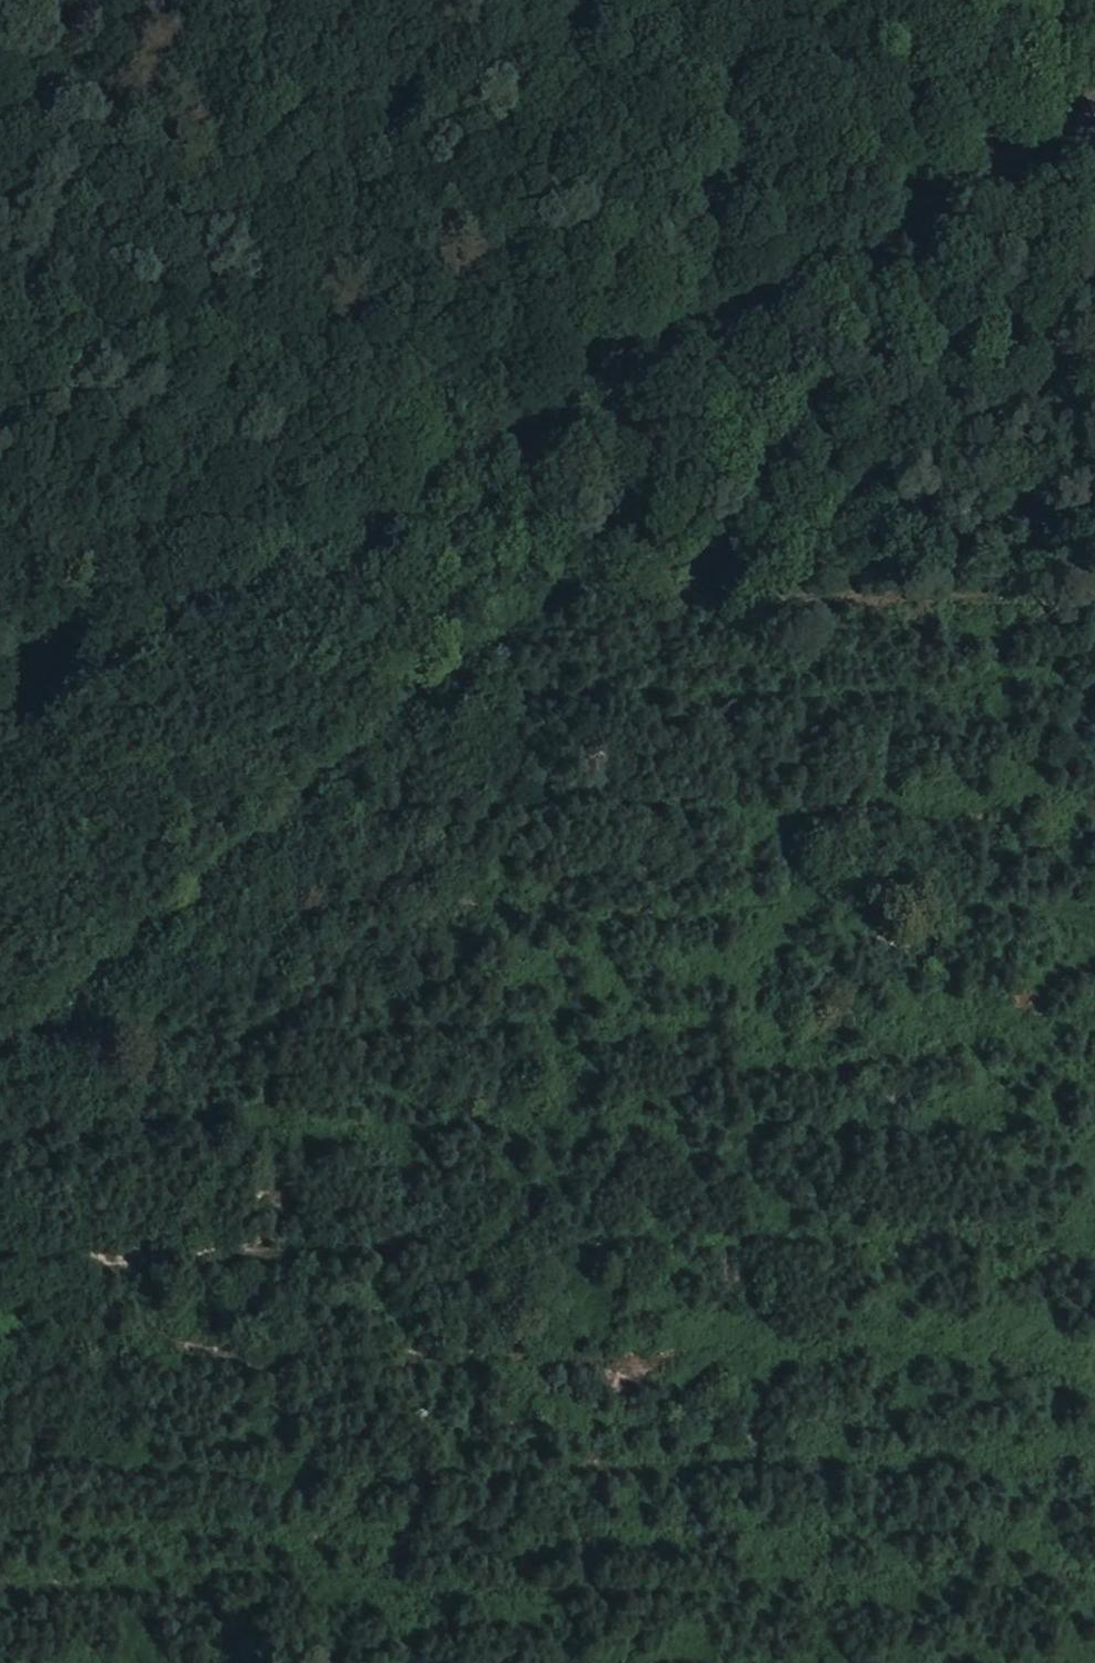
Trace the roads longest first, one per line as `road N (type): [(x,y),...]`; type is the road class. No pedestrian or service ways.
road 1 (secondary): [(0,687),(1094,83)]
road 2 (track): [(1061,0),(1021,74),(896,189)]

